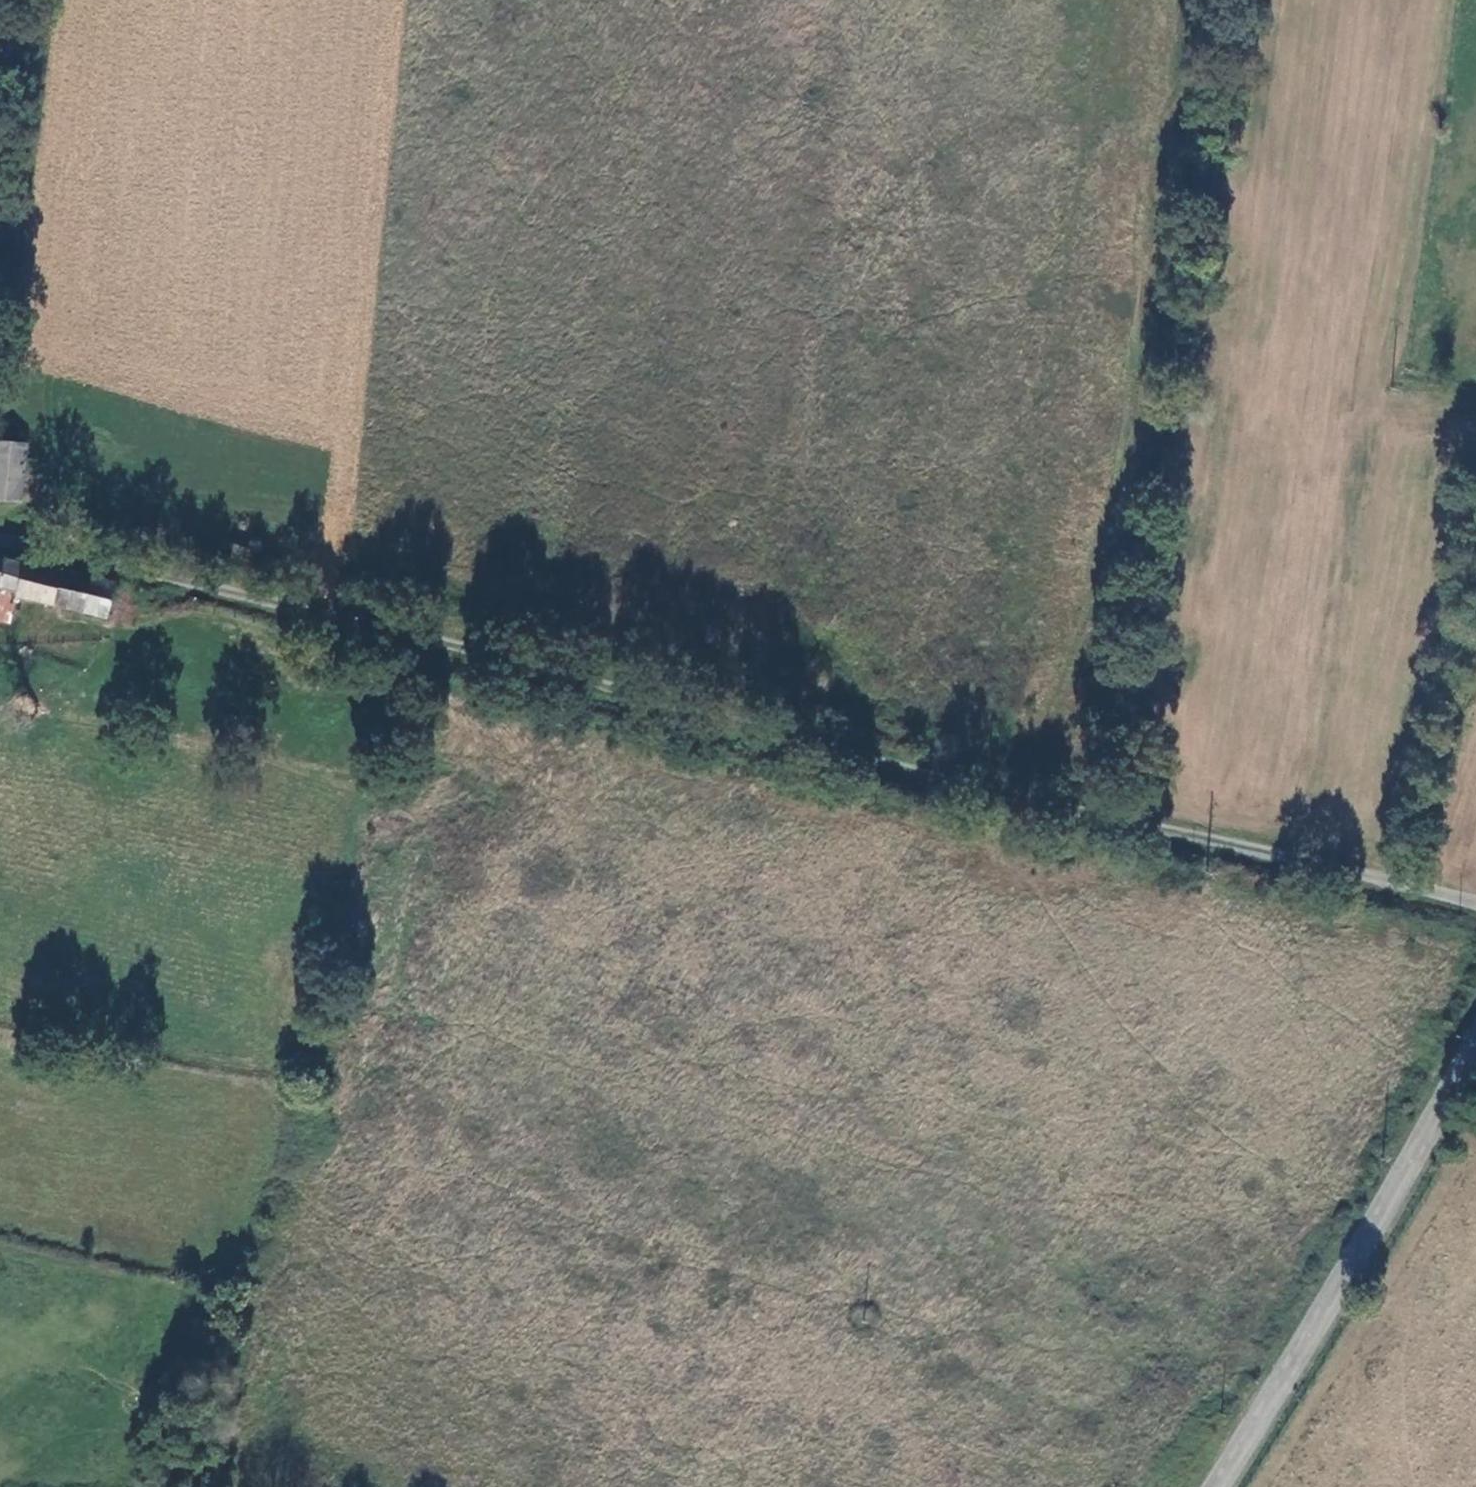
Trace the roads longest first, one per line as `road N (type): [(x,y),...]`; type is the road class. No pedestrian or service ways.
road 1 (unclassified): [(1475,909),(864,758),(692,700),(196,579),(0,541)]
road 2 (secondary): [(1221,1486),(1475,1045)]

